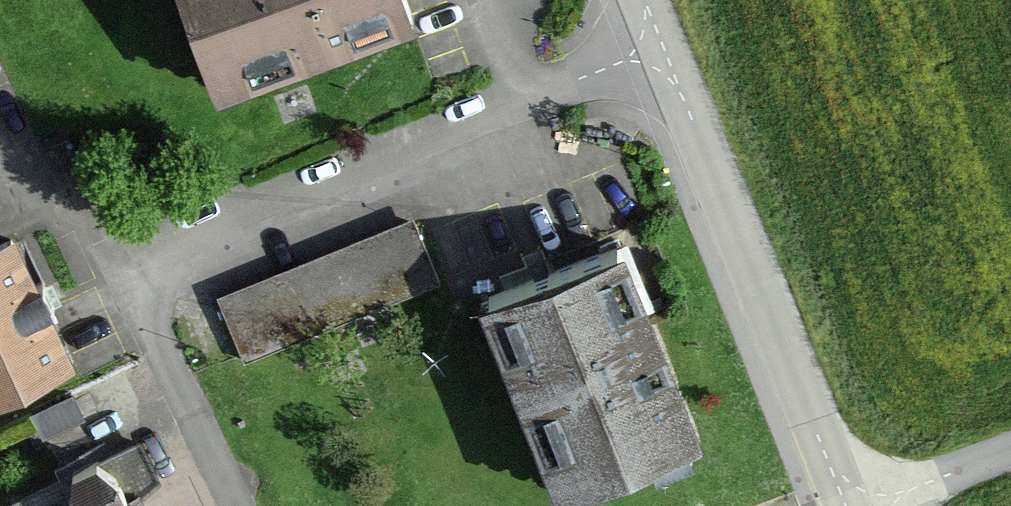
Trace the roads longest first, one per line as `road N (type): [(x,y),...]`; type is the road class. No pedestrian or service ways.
road 1 (residential): [(673,54),(122,273),(233,505)]
road 2 (residential): [(673,54),(847,505)]
road 3 (residential): [(861,505),(1010,451)]

